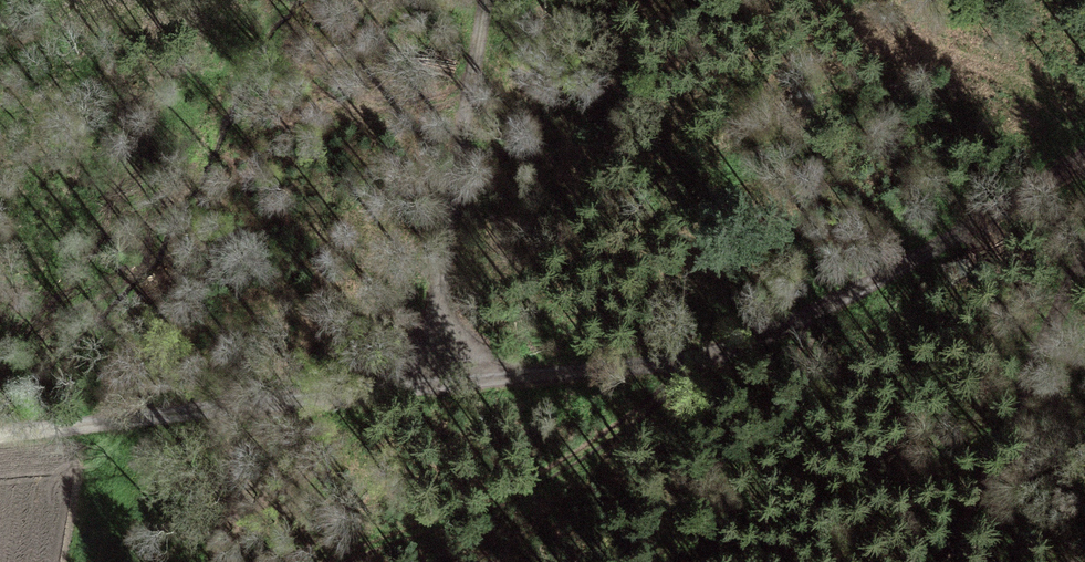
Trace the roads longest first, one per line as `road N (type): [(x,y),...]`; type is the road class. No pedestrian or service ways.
road 1 (track): [(0,435),(658,365),(807,318),(1084,151)]
road 2 (track): [(494,0),(467,183),(422,388)]
road 3 (track): [(1084,254),(948,561)]

